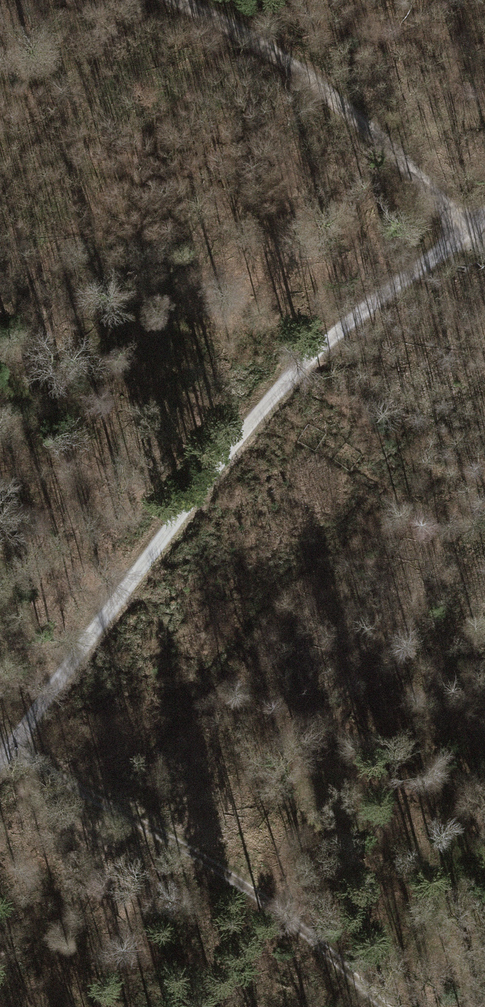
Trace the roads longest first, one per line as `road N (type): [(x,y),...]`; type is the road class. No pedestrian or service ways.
road 1 (track): [(484,218),(297,362),(0,755)]
road 2 (track): [(378,1006),(237,883),(0,739)]
road 3 (track): [(469,230),(324,90),(173,0)]

